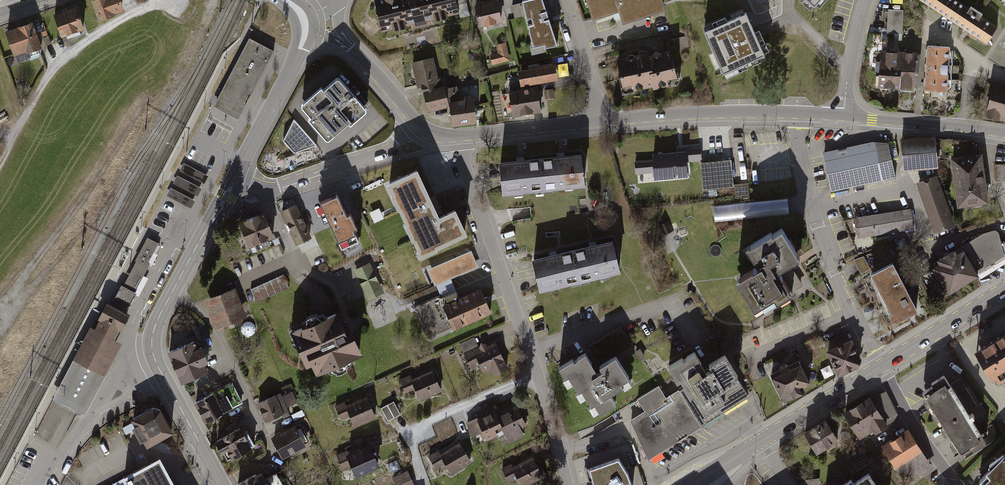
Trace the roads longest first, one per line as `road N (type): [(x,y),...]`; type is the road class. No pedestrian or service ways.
road 1 (tertiary): [(234,180),(152,338),(153,356),(222,484)]
road 2 (residential): [(799,114),(818,229),(881,367)]
road 3 (residential): [(456,136),(538,379)]
road 4 (secondary): [(692,484),(881,367)]
road 5 (residential): [(234,180),(263,191),(388,149),(417,124)]
road 6 (tertiary): [(799,114),(600,120)]
road 7 (residential): [(538,379),(405,438),(425,484)]
road 8 (tertiary): [(305,23),(234,180)]
road 9 (tertiary): [(1004,133),(843,117)]
road 10 (secondary): [(881,367),(1004,290)]
road 11 (tertiary): [(600,120),(456,136)]
road 12 (residential): [(881,367),(956,484)]
road 13 (residential): [(600,120),(566,0)]

